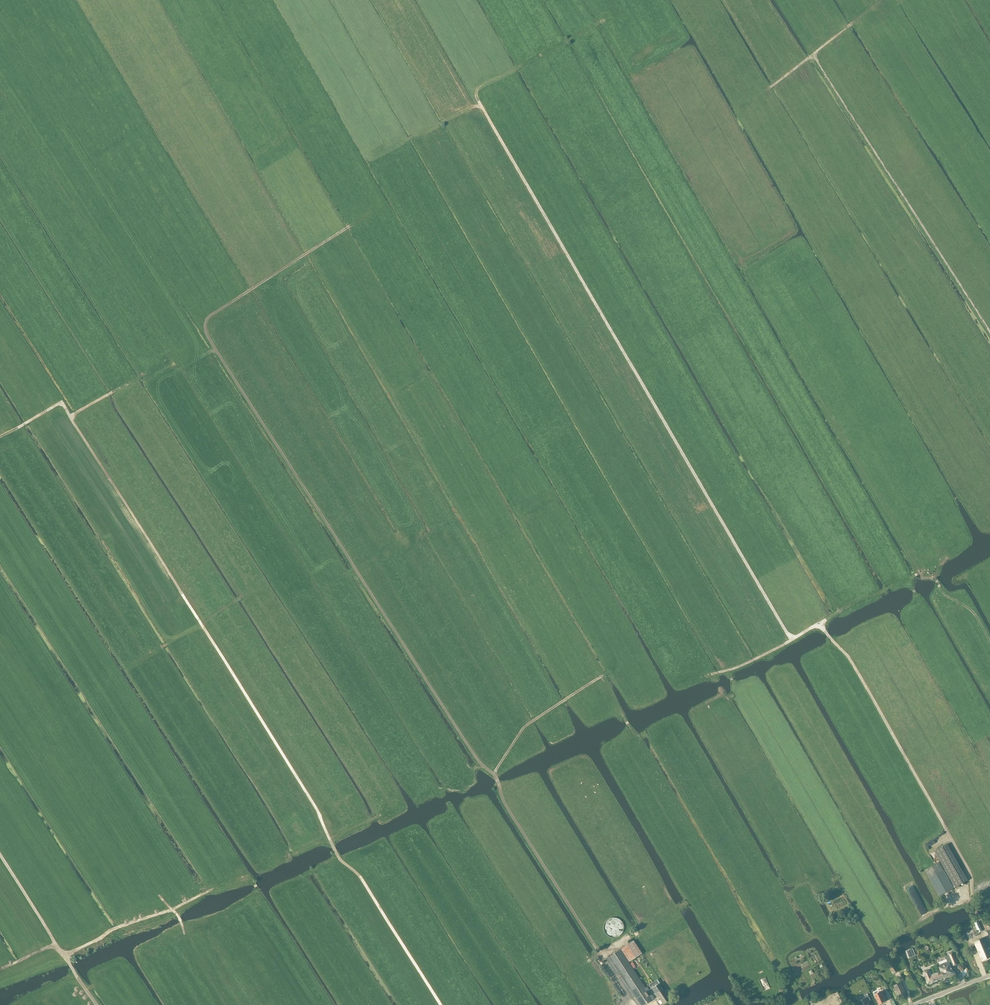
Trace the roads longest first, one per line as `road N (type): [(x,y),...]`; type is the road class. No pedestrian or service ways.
road 1 (track): [(979,919),(970,873),(850,659),(819,624),(791,640),(476,97),(481,86),(603,21)]
road 2 (track): [(634,1004),(206,334),(213,314),(351,225)]
road 3 (track): [(442,1004),(360,877),(336,854),(318,812),(61,402),(0,436)]
road 4 (track): [(802,1001),(647,733),(633,736),(603,681),(524,727),(494,774)]
road 5 (track): [(0,622),(174,886),(177,914)]
road 6 (track): [(989,332),(813,55)]
road 7 (track): [(211,890),(64,955),(0,855)]

